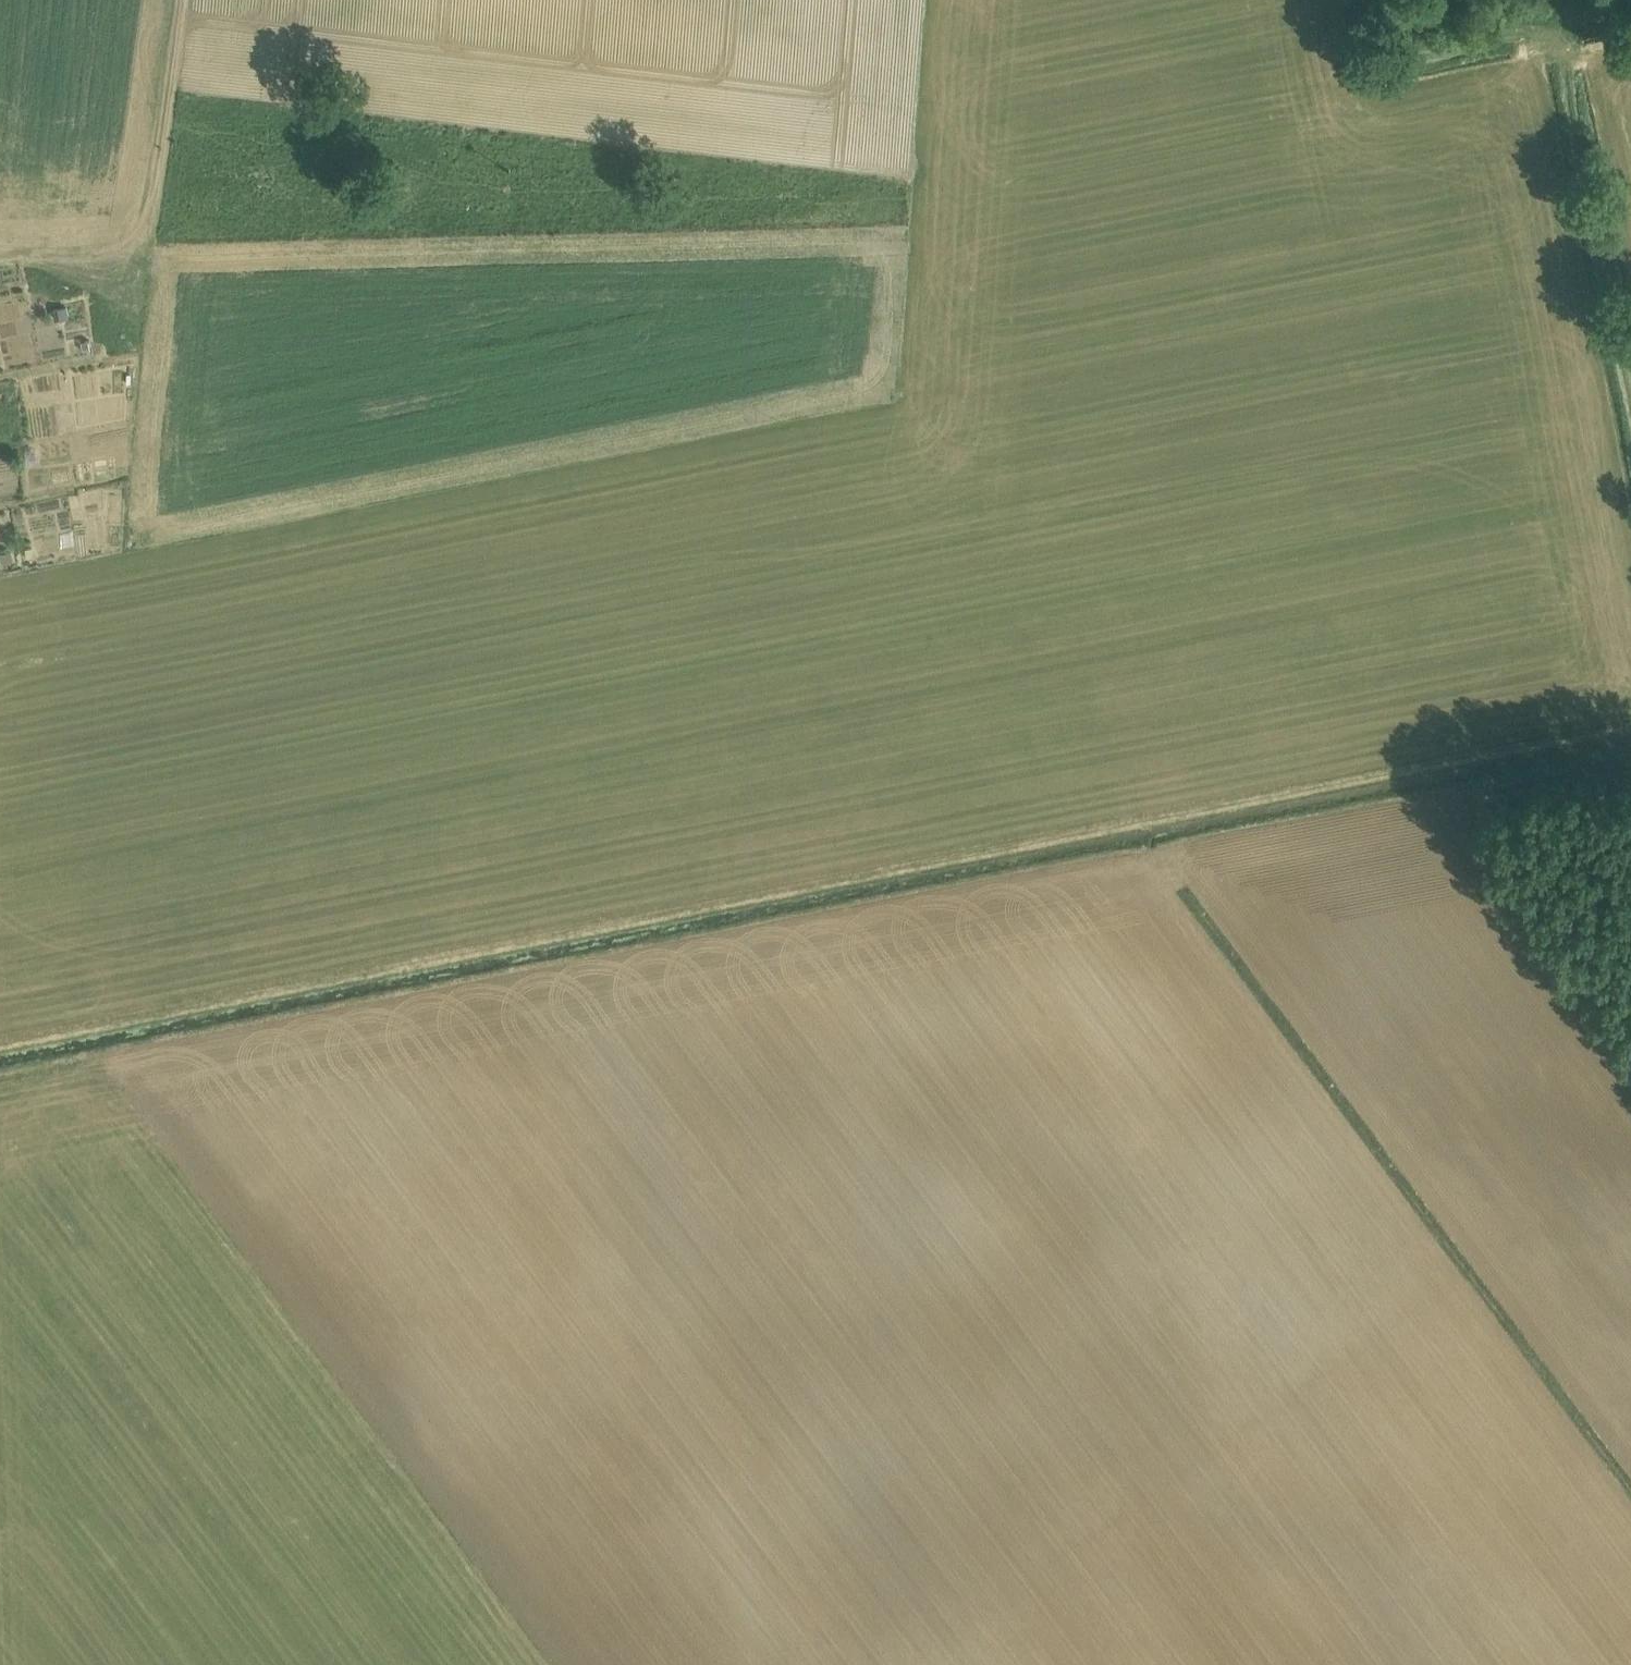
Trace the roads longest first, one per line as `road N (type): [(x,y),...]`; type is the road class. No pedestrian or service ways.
road 1 (track): [(1630,364),(1566,38)]
road 2 (track): [(148,293),(181,0)]
road 3 (track): [(1394,70),(1566,38)]
road 4 (track): [(0,264),(149,251)]

